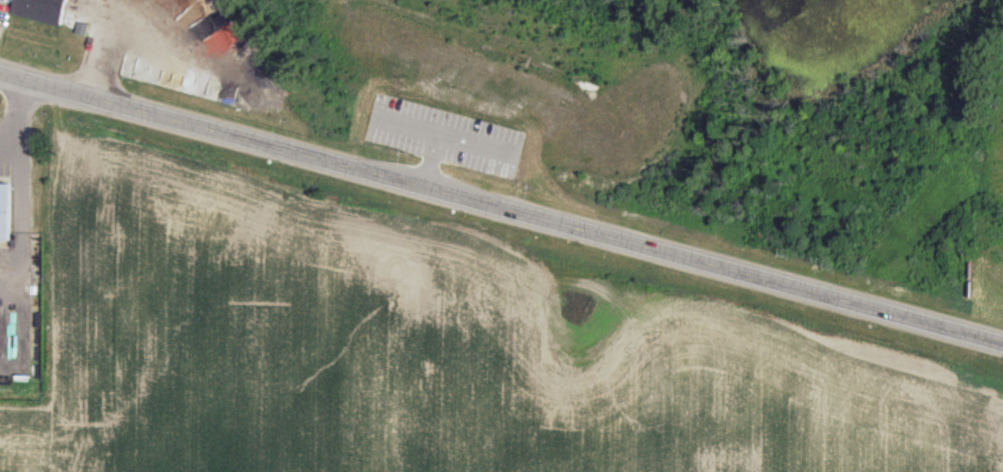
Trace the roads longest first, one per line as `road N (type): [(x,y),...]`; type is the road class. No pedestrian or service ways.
road 1 (tertiary): [(1002,343),(0,75)]

